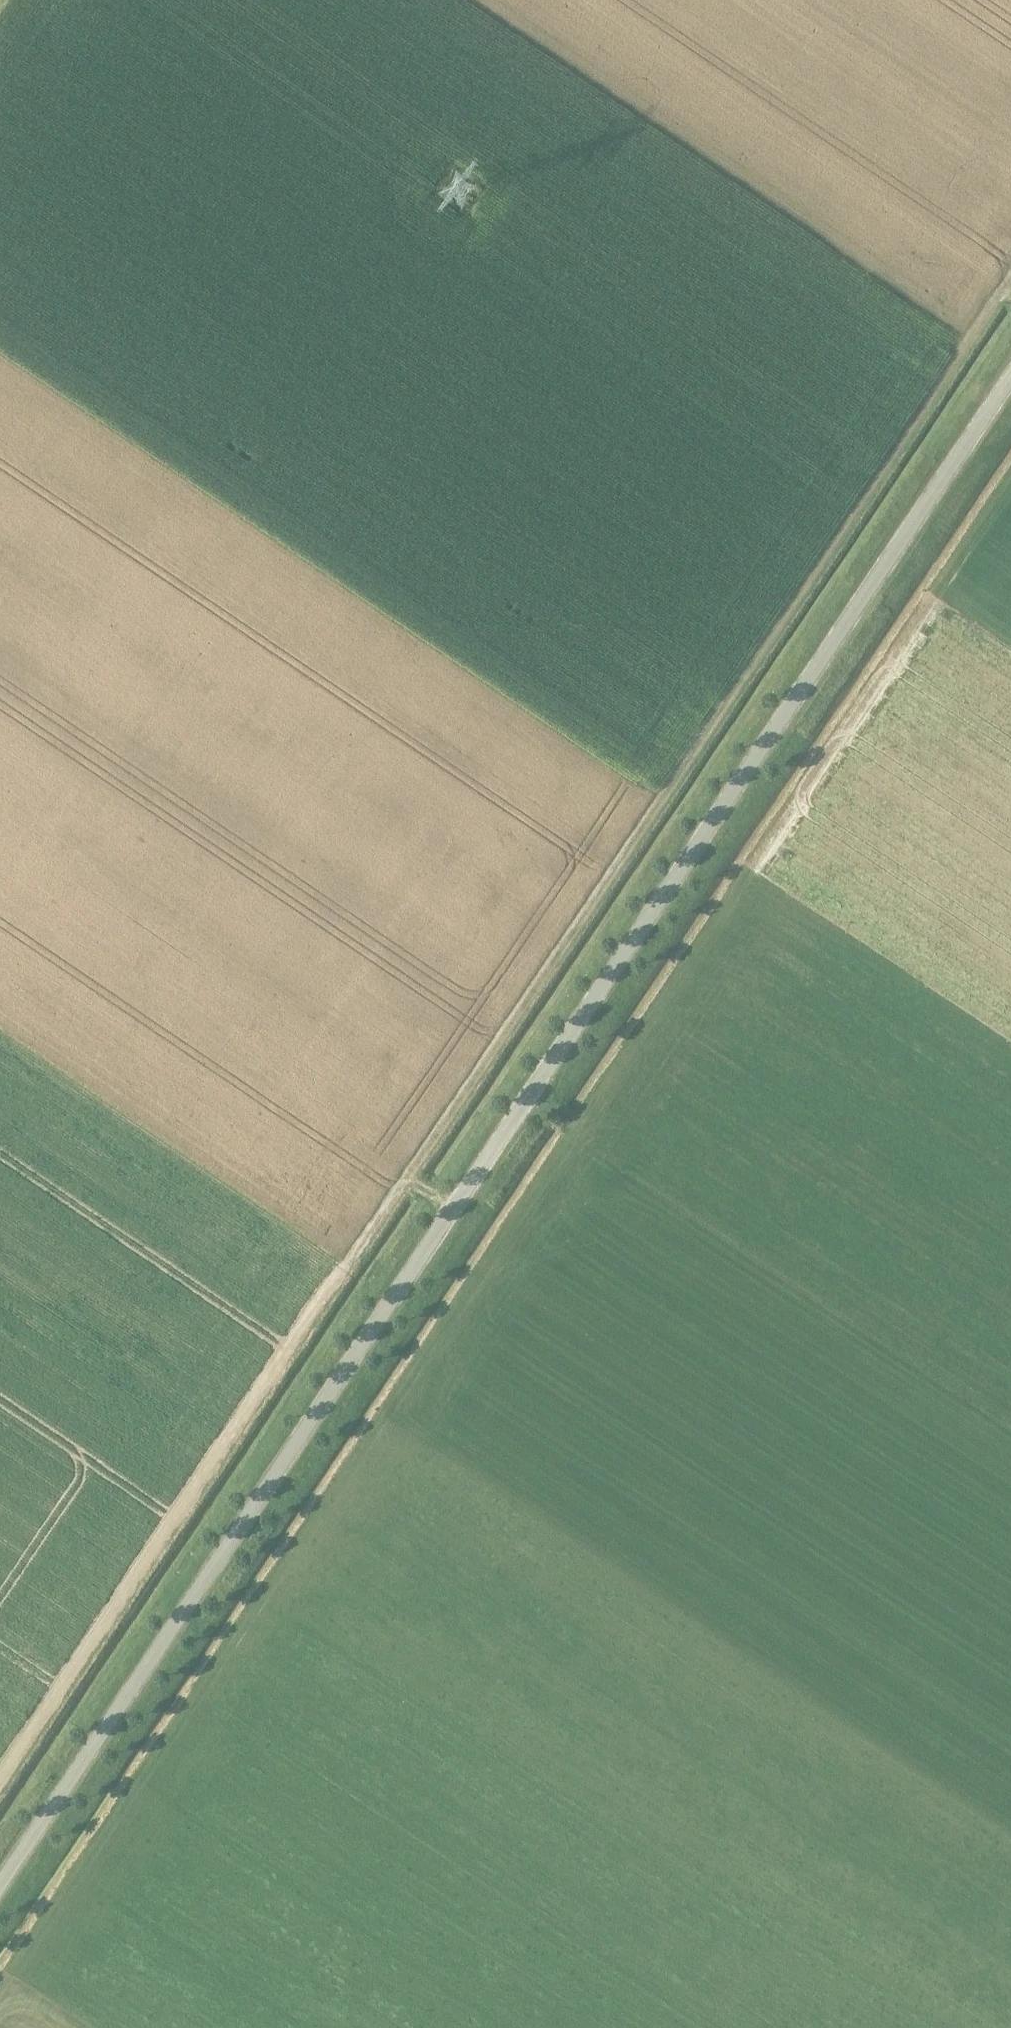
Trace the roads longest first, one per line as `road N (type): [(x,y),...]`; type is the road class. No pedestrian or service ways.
road 1 (unclassified): [(0,1886),(1010,377)]

